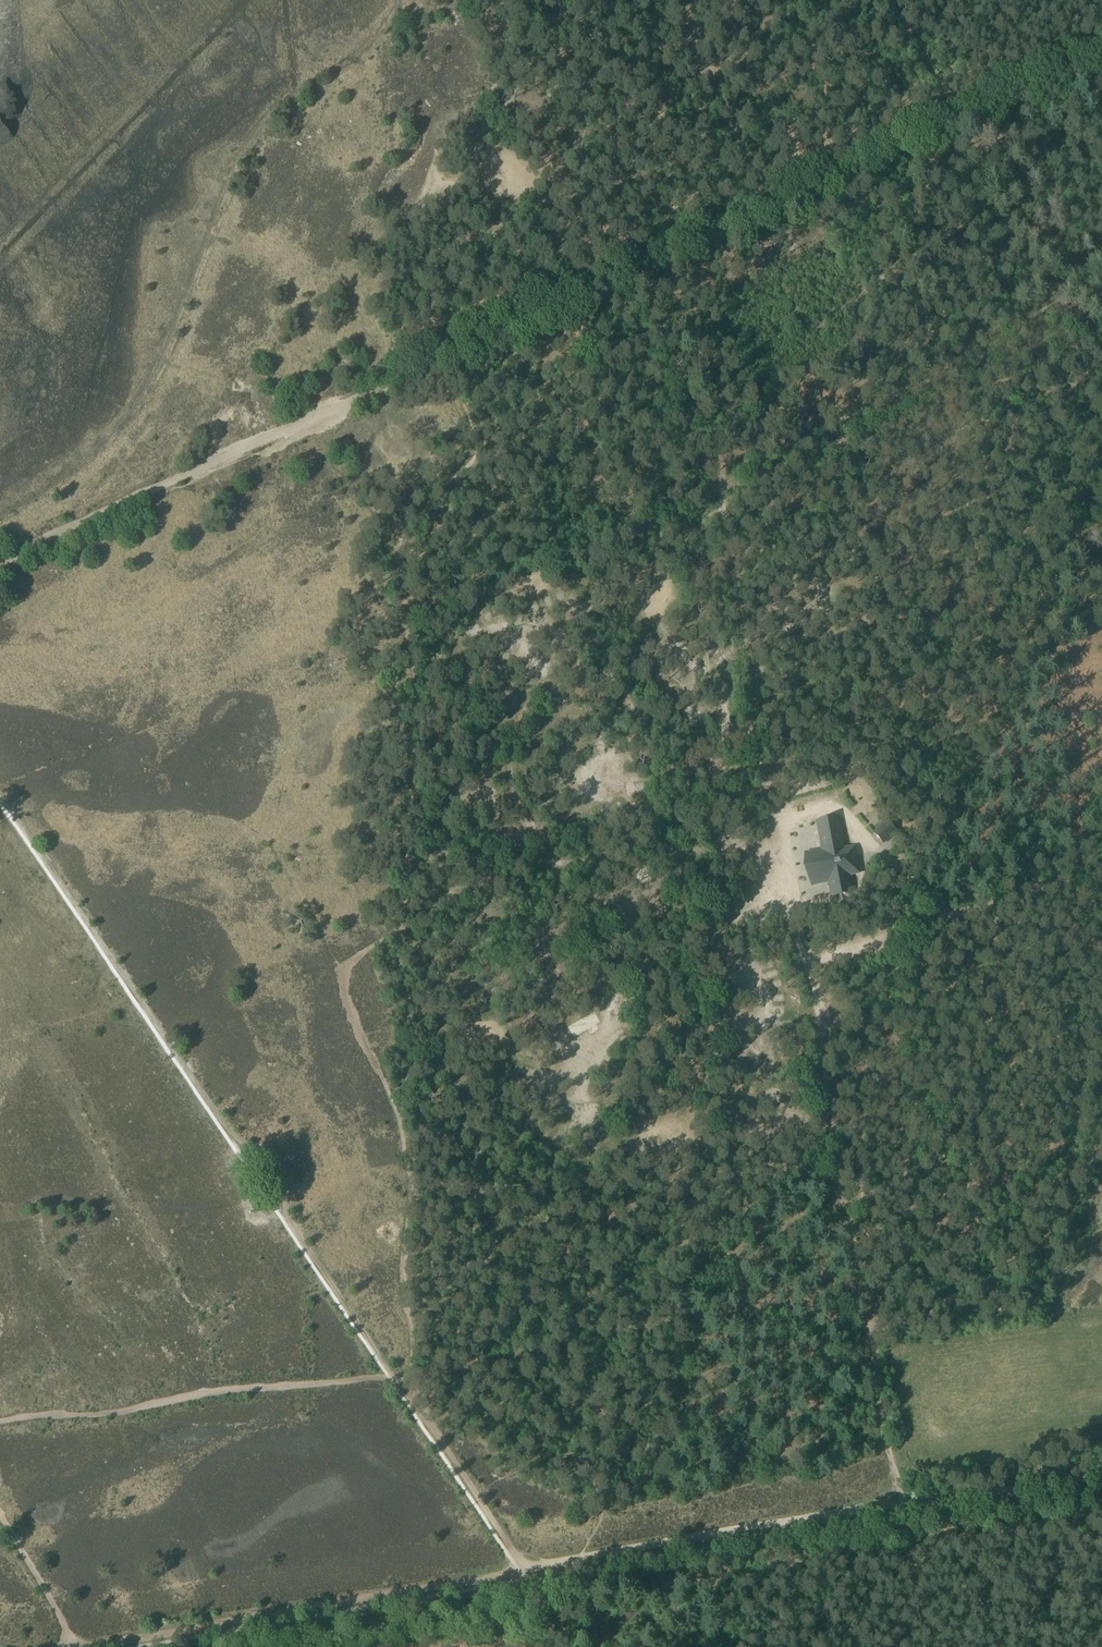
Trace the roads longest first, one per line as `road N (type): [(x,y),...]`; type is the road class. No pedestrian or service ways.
road 1 (track): [(603,281),(682,423),(857,1290)]
road 2 (track): [(383,386),(955,115),(1101,58)]
road 3 (track): [(0,1422),(109,1416),(225,1390),(395,1380),(525,1568)]
road 4 (track): [(406,925),(343,970),(343,995),(400,1123),(412,1186),(400,1271),(414,1396),(407,1404)]
road 5 (track): [(480,447),(402,542),(400,599),(418,700),(406,925)]
road 6 (track): [(410,1343),(857,1290)]
road 7 (track): [(85,1646),(525,1568)]
road 8 (track): [(0,564),(383,386)]
road 9 (track): [(753,765),(1101,637)]
road 10 (track): [(575,1558),(901,1503)]
road 11 (track): [(790,963),(1101,870)]
road 12 (track): [(333,1646),(581,1599)]
road 13 (track): [(901,1503),(1101,1468)]
road 14 (track): [(581,1599),(708,1581),(721,1646)]
road 15 (track): [(541,309),(537,377),(514,416),(480,447)]
road 16 (track): [(0,1517),(77,1646)]

